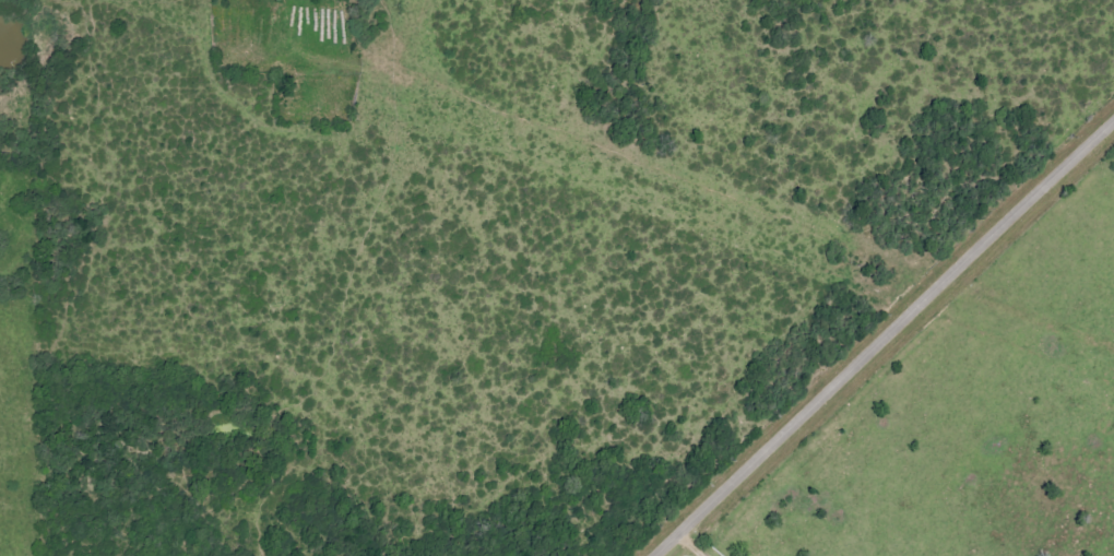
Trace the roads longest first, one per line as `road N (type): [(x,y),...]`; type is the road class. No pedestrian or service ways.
road 1 (residential): [(656,555),(1113,122)]

